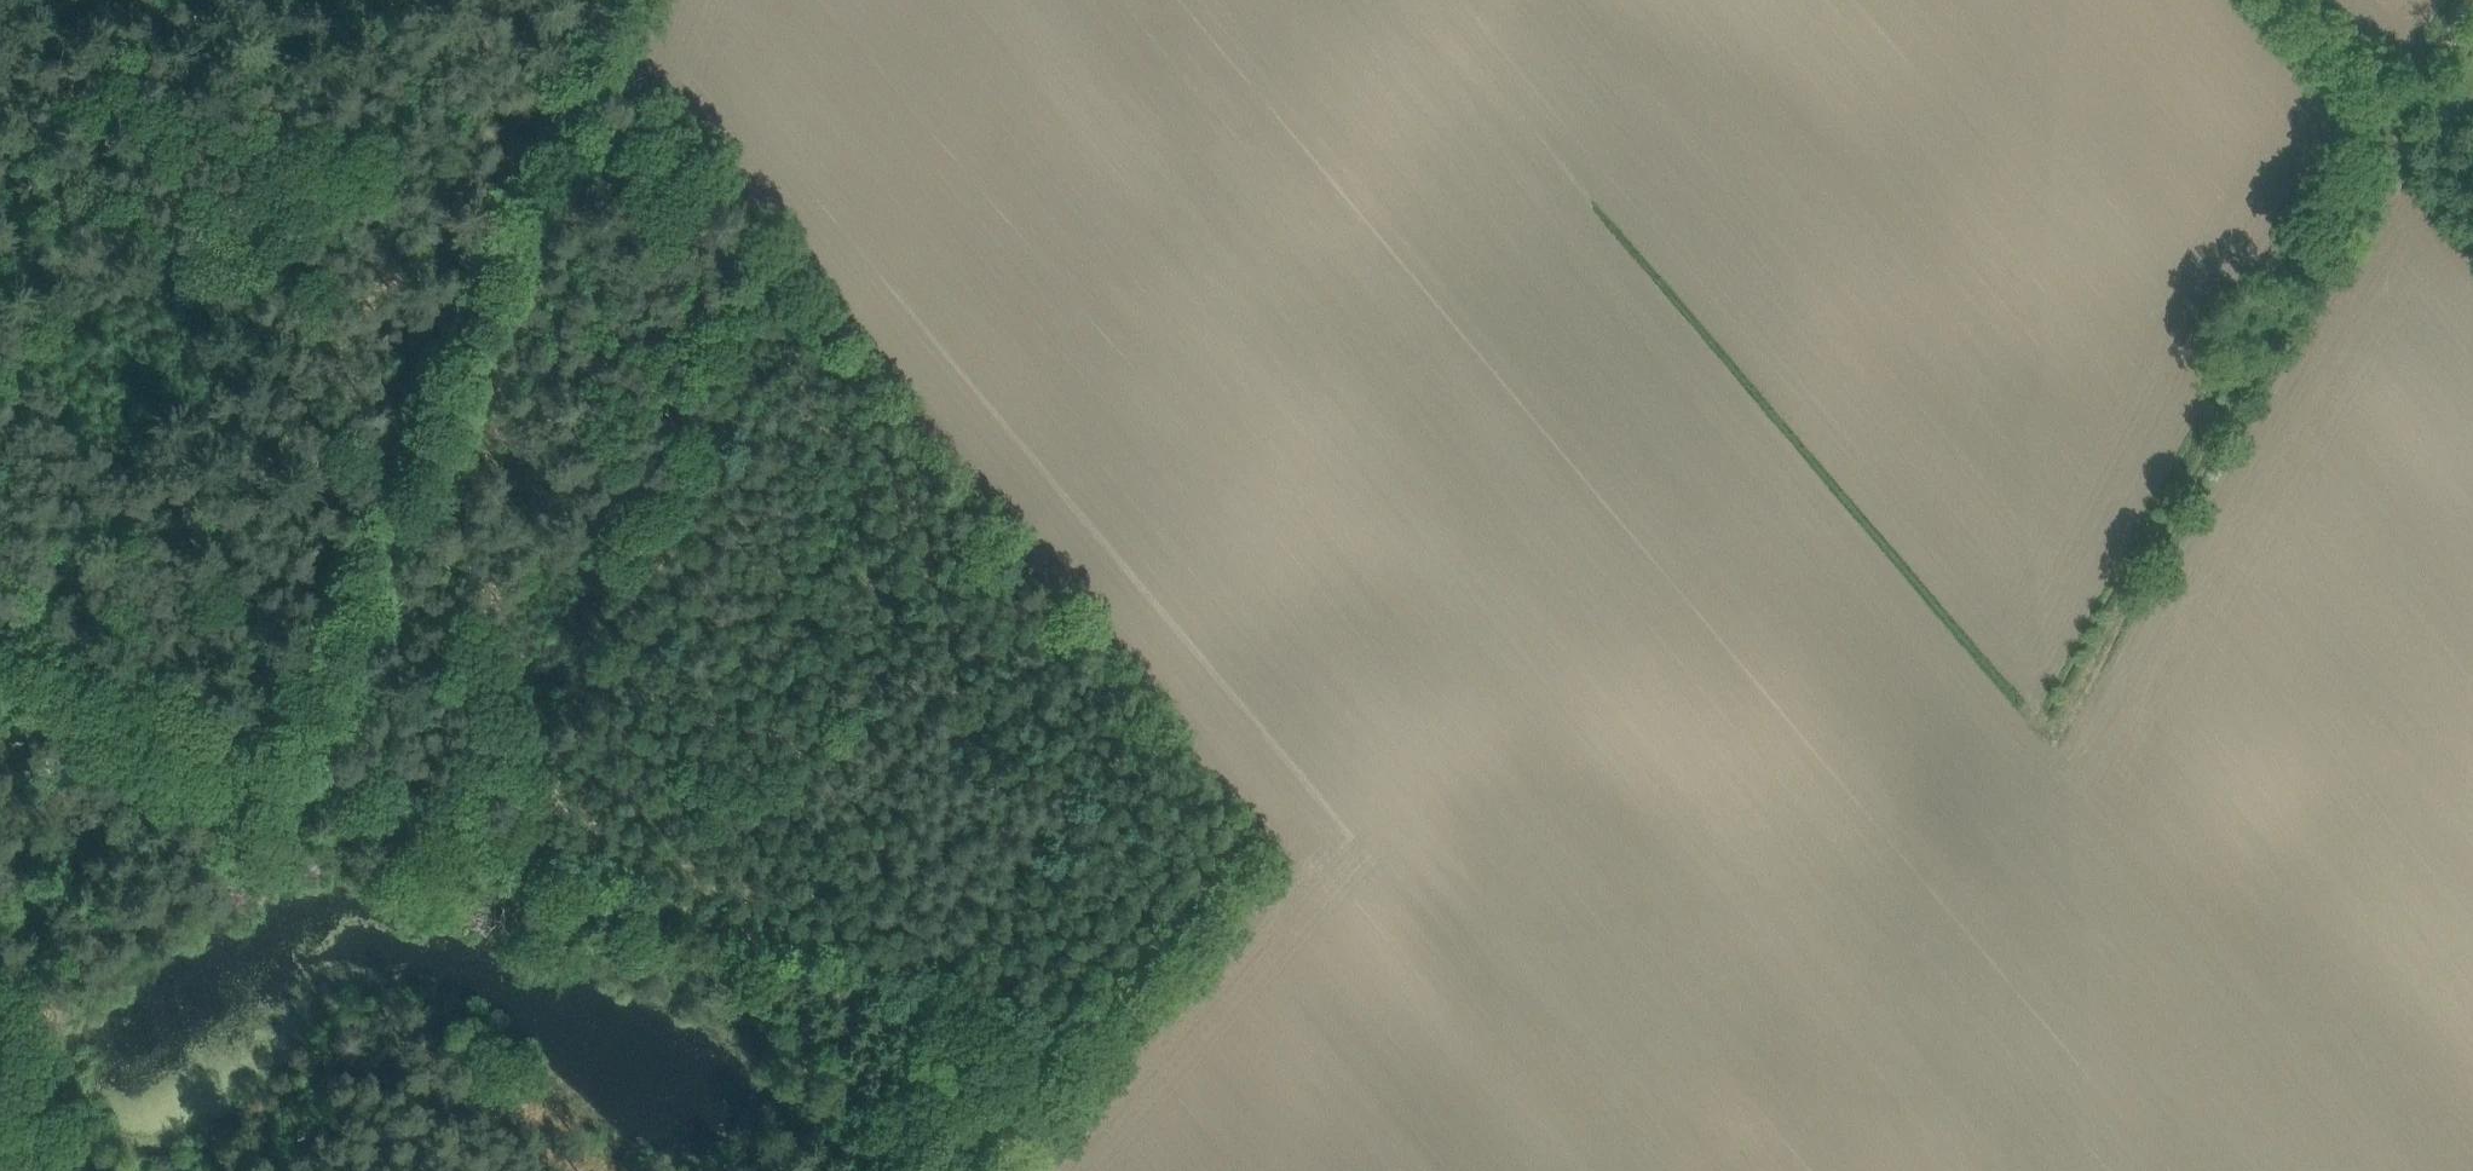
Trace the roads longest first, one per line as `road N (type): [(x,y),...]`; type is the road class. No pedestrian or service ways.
road 1 (unclassified): [(2472,212),(2296,0)]
road 2 (track): [(2470,0),(2403,123)]

